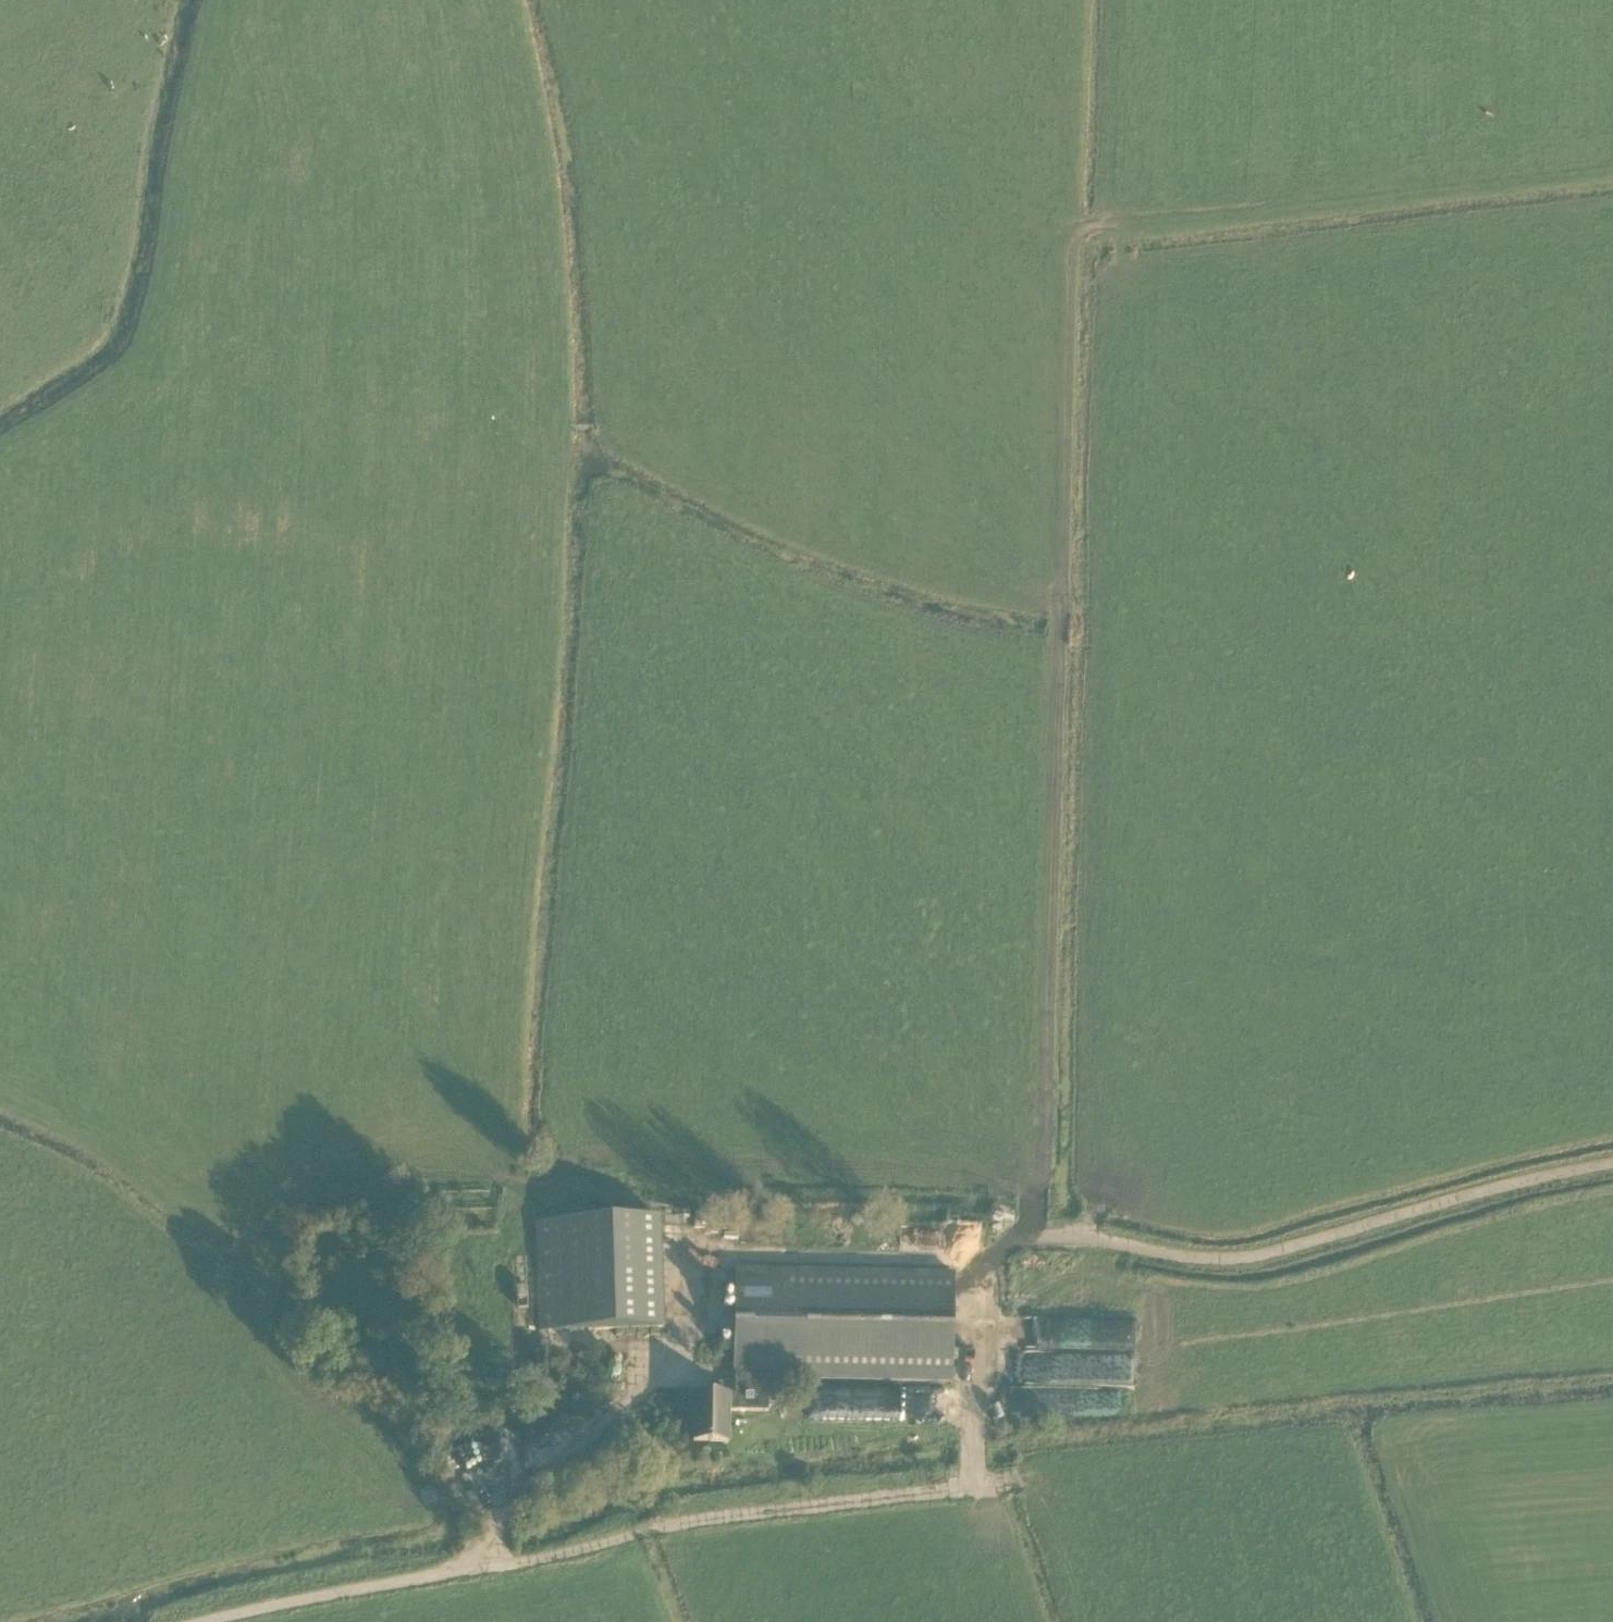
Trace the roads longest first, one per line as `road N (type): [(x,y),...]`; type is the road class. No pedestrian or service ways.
road 1 (unclassified): [(295,1621),(492,1575)]

